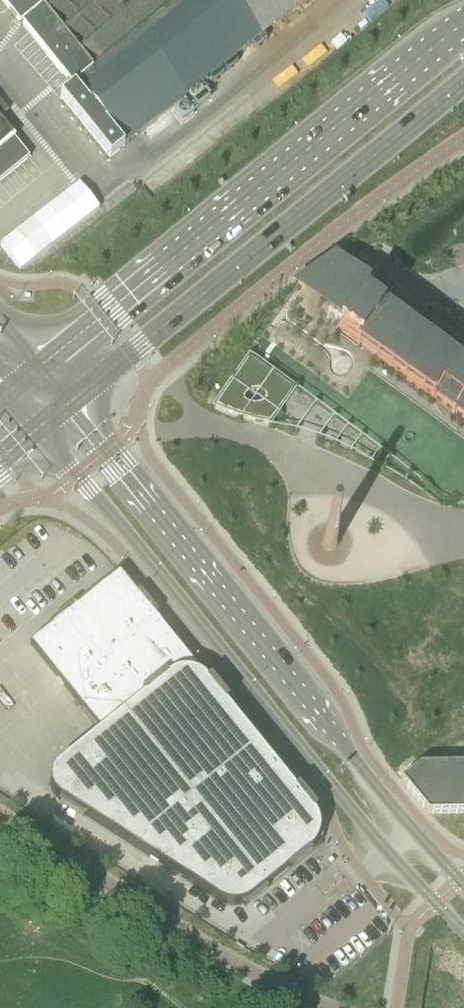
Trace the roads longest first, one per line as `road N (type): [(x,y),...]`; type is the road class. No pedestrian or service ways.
road 1 (tertiary): [(41,427),(382,844),(463,931)]
road 2 (tertiary): [(463,882),(355,760),(70,403)]
road 3 (primary): [(463,23),(40,367)]
road 4 (primary): [(70,403),(463,81)]

